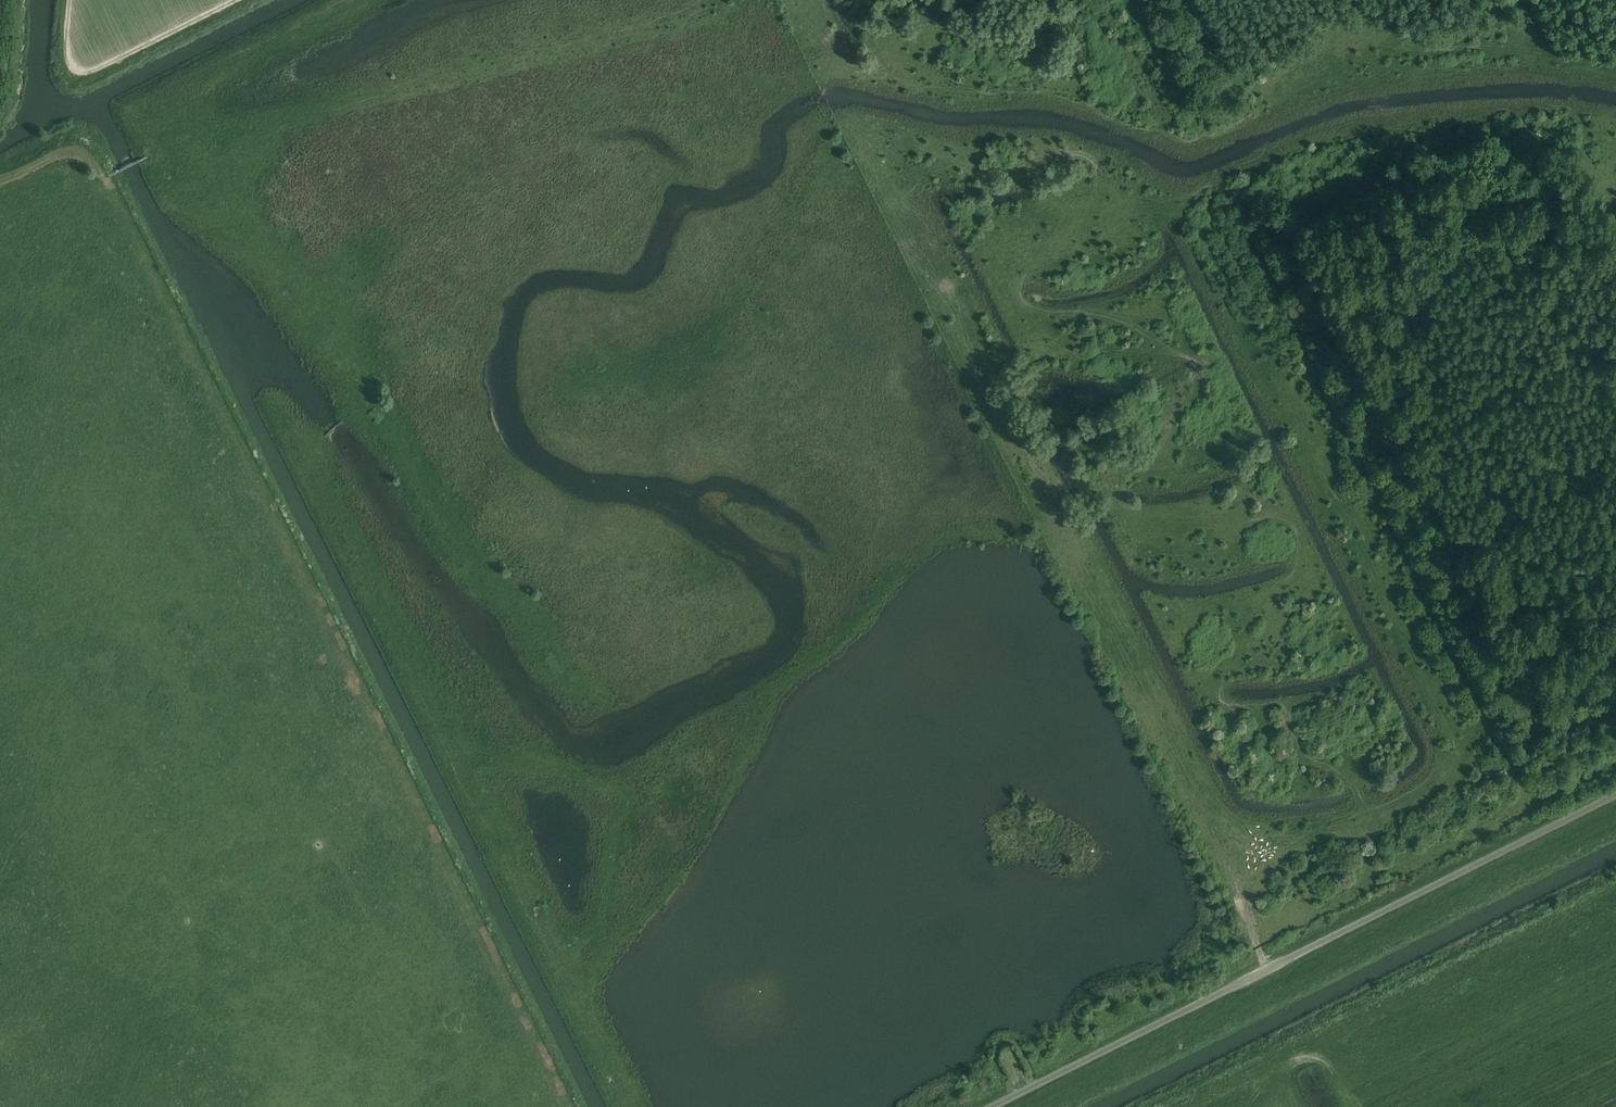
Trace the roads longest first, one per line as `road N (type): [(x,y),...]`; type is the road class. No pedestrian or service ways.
road 1 (unclassified): [(980,1106),(1615,798)]

